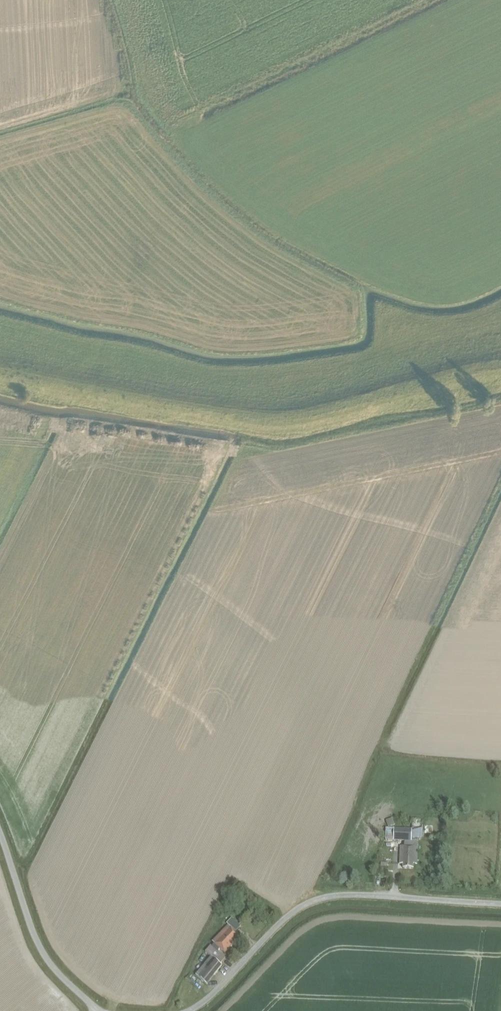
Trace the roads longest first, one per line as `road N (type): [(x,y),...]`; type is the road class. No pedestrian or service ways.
road 1 (unclassified): [(188,1010),(287,916),(317,899),(500,903)]

